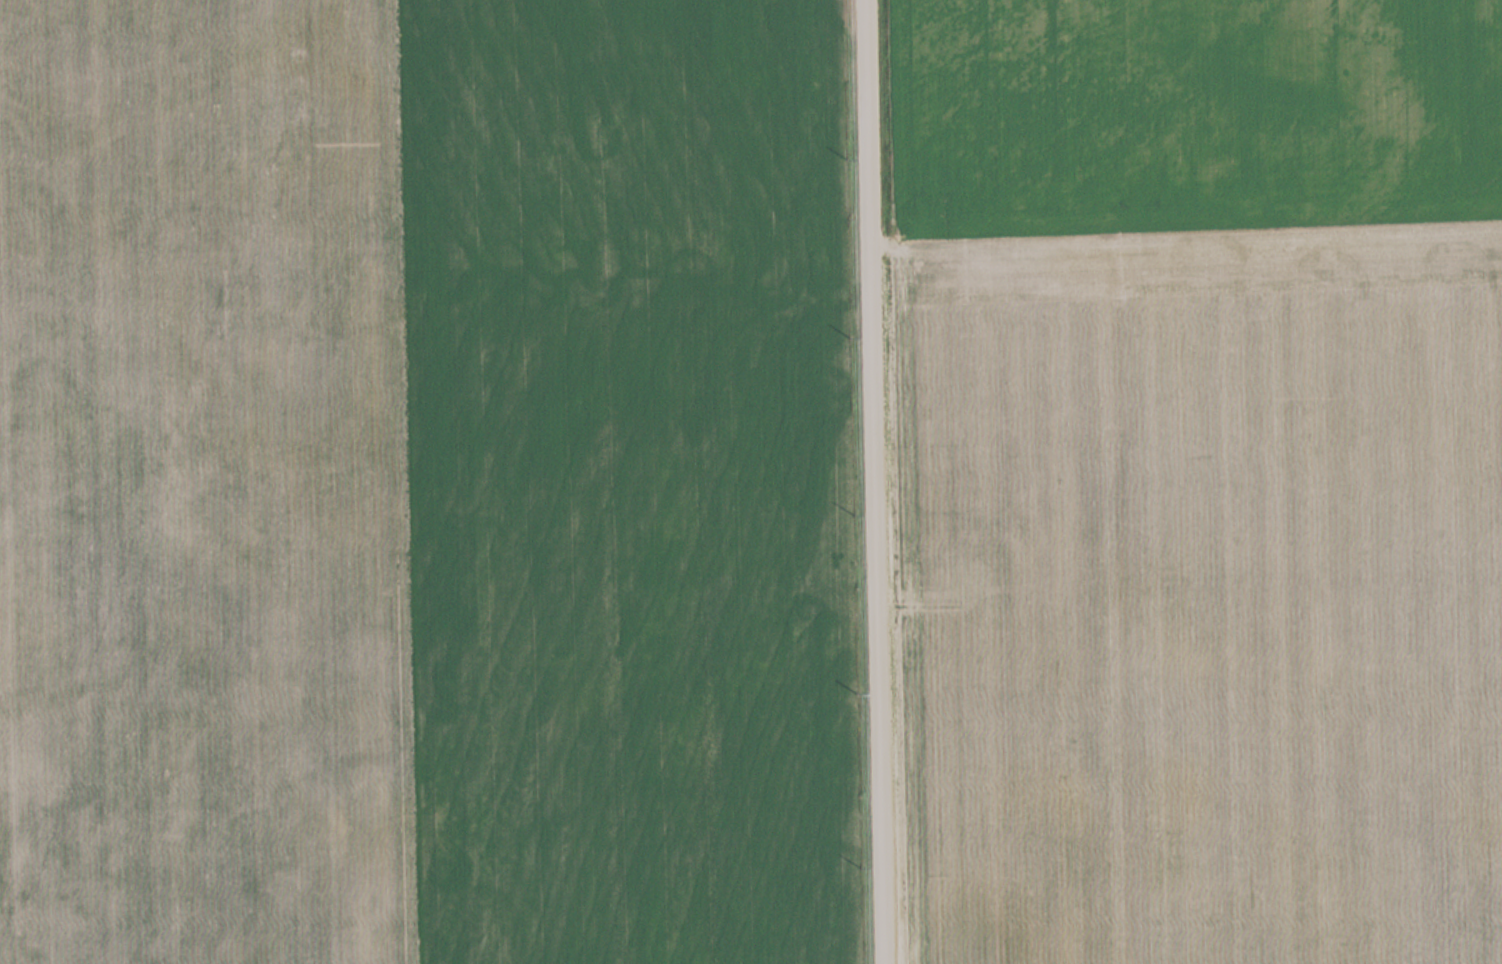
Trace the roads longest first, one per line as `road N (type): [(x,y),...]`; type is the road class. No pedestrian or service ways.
road 1 (residential): [(882,963),(863,0)]

